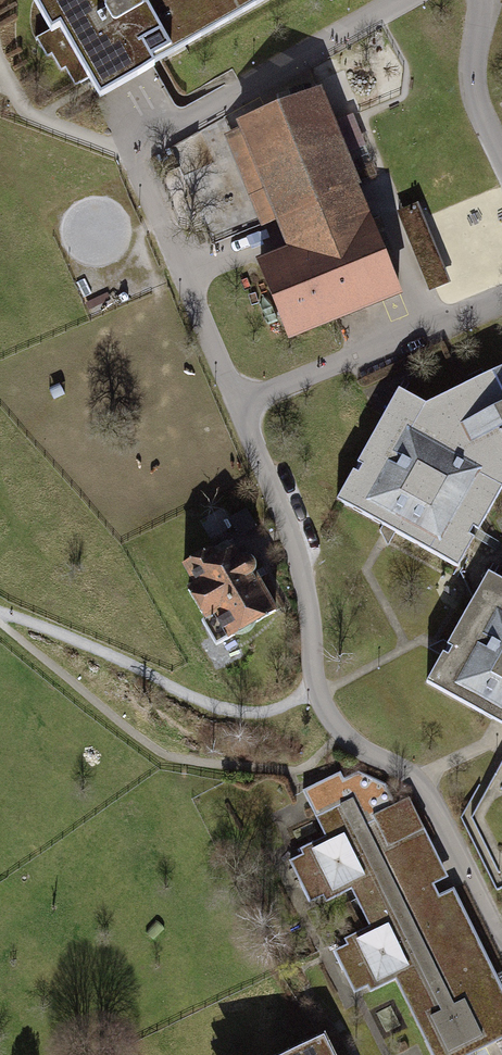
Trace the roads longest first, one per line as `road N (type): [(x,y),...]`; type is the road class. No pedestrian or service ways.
road 1 (track): [(131,152),(242,404),(311,594),(319,696),(341,733),(415,777)]
road 2 (track): [(341,733),(306,769),(291,770),(164,752),(0,620)]
road 3 (track): [(0,613),(244,714),(319,696)]
road 4 (track): [(131,152),(399,0)]
road 5 (track): [(242,404),(450,322)]
road 6 (track): [(415,777),(501,949)]
road 7 (track): [(0,66),(32,114),(131,152)]
road 8 (track): [(479,0),(477,99),(501,155)]

